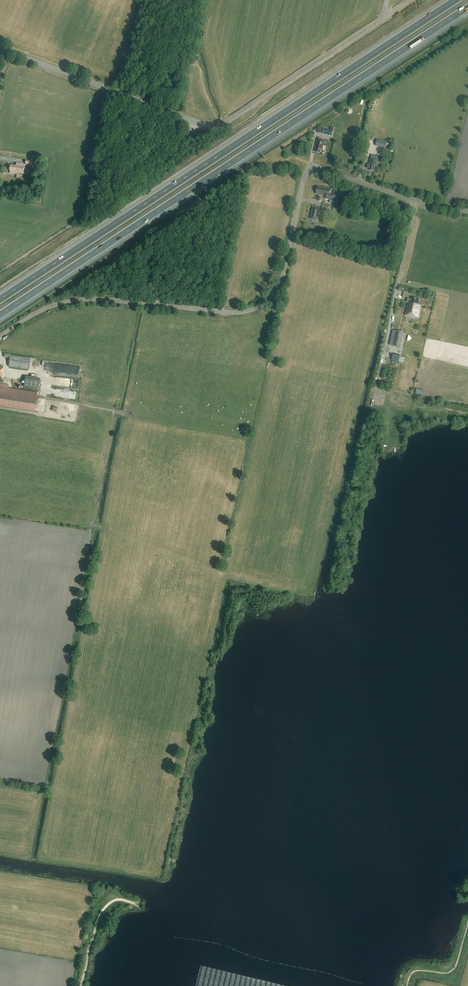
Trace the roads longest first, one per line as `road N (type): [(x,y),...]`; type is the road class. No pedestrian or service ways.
road 1 (unclassified): [(0,336),(49,304),(108,300),(214,316),(261,308),(280,279),(309,168),(467,215)]
road 2 (motorway): [(0,315),(467,7)]
road 3 (motorway): [(455,0),(0,299)]
road 4 (unclassified): [(0,46),(184,119),(222,126),(384,16)]

